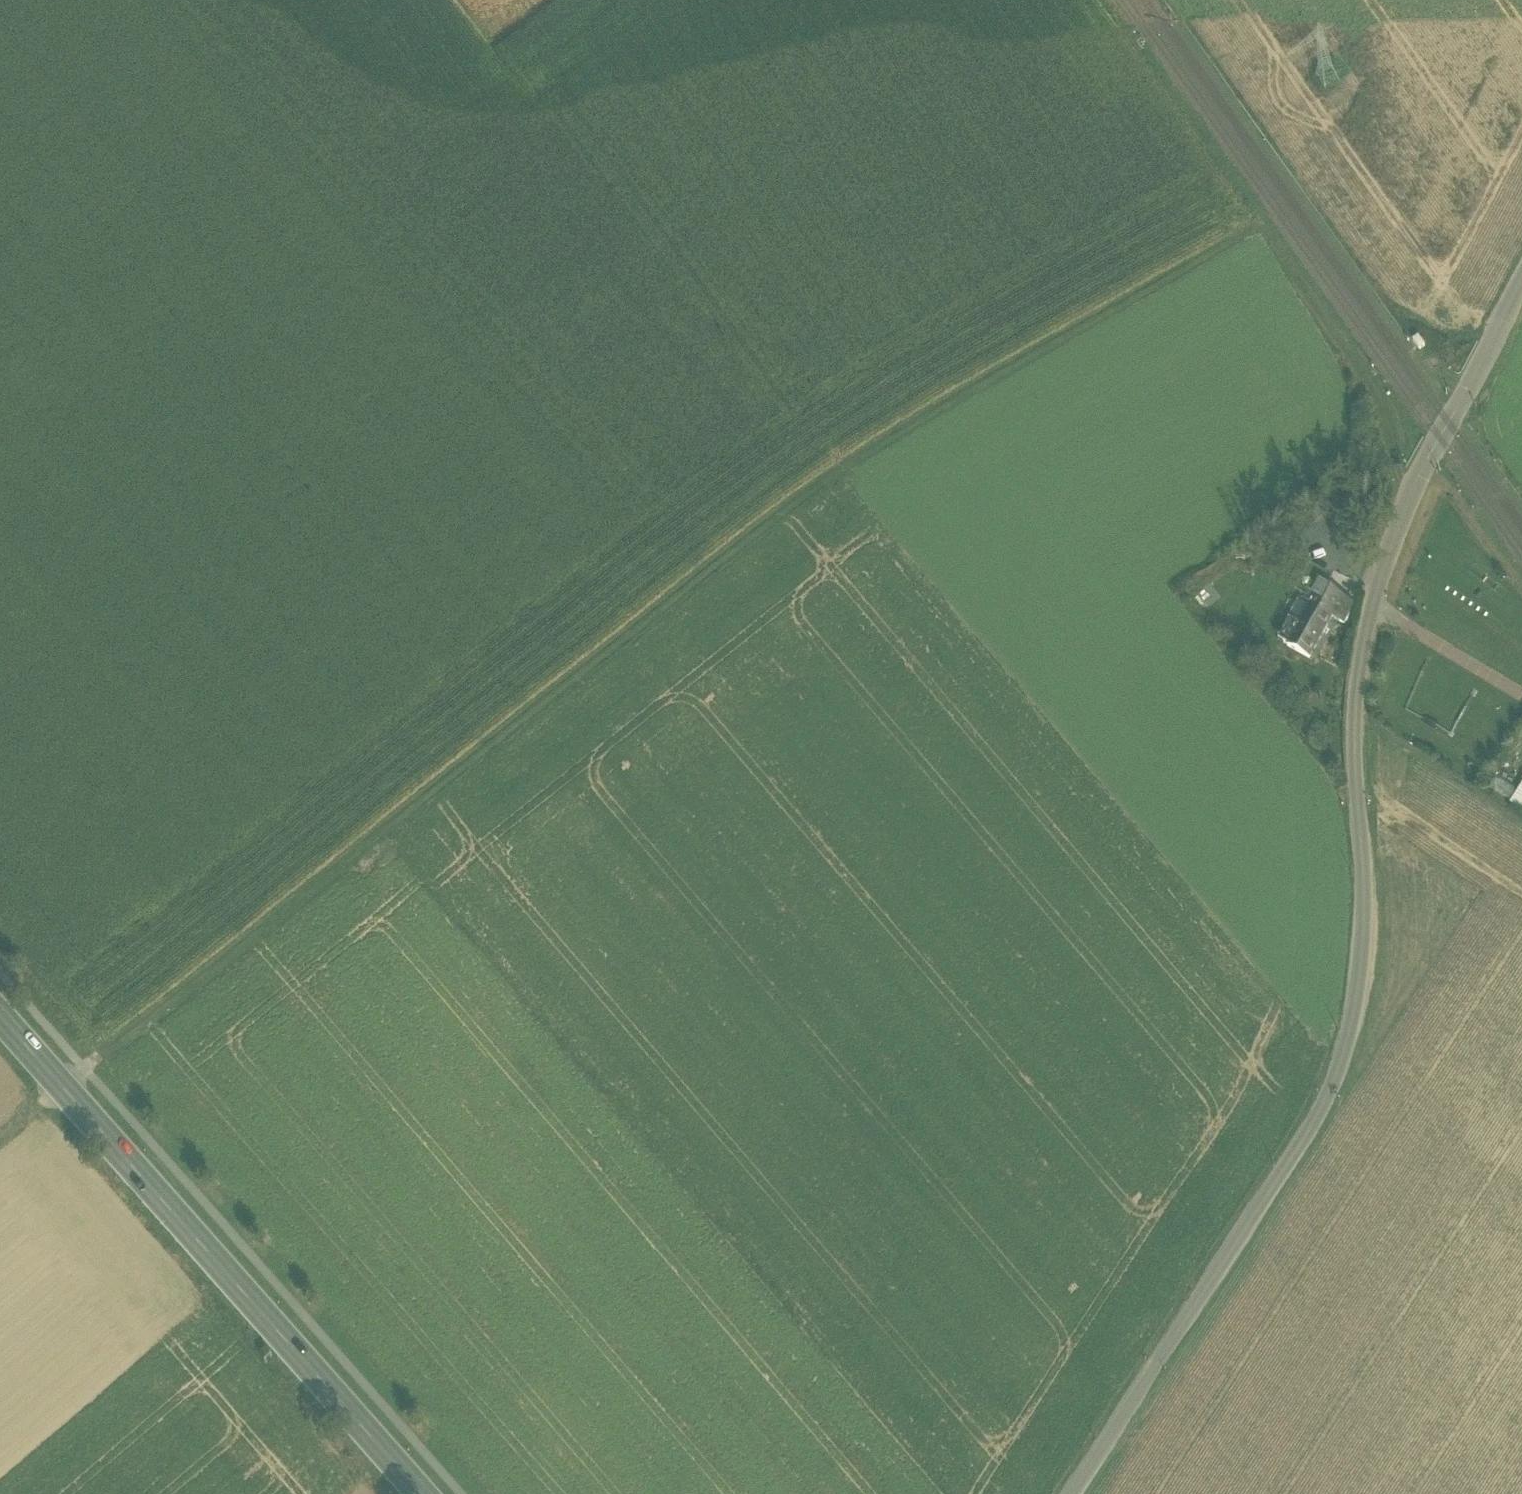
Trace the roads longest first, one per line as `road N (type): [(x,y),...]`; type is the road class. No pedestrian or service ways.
road 1 (unclassified): [(1521,284),(1405,515),(1371,606),(1351,711),(1366,922),(1334,1092),(1073,1493)]
road 2 (primary): [(0,1019),(415,1493)]

